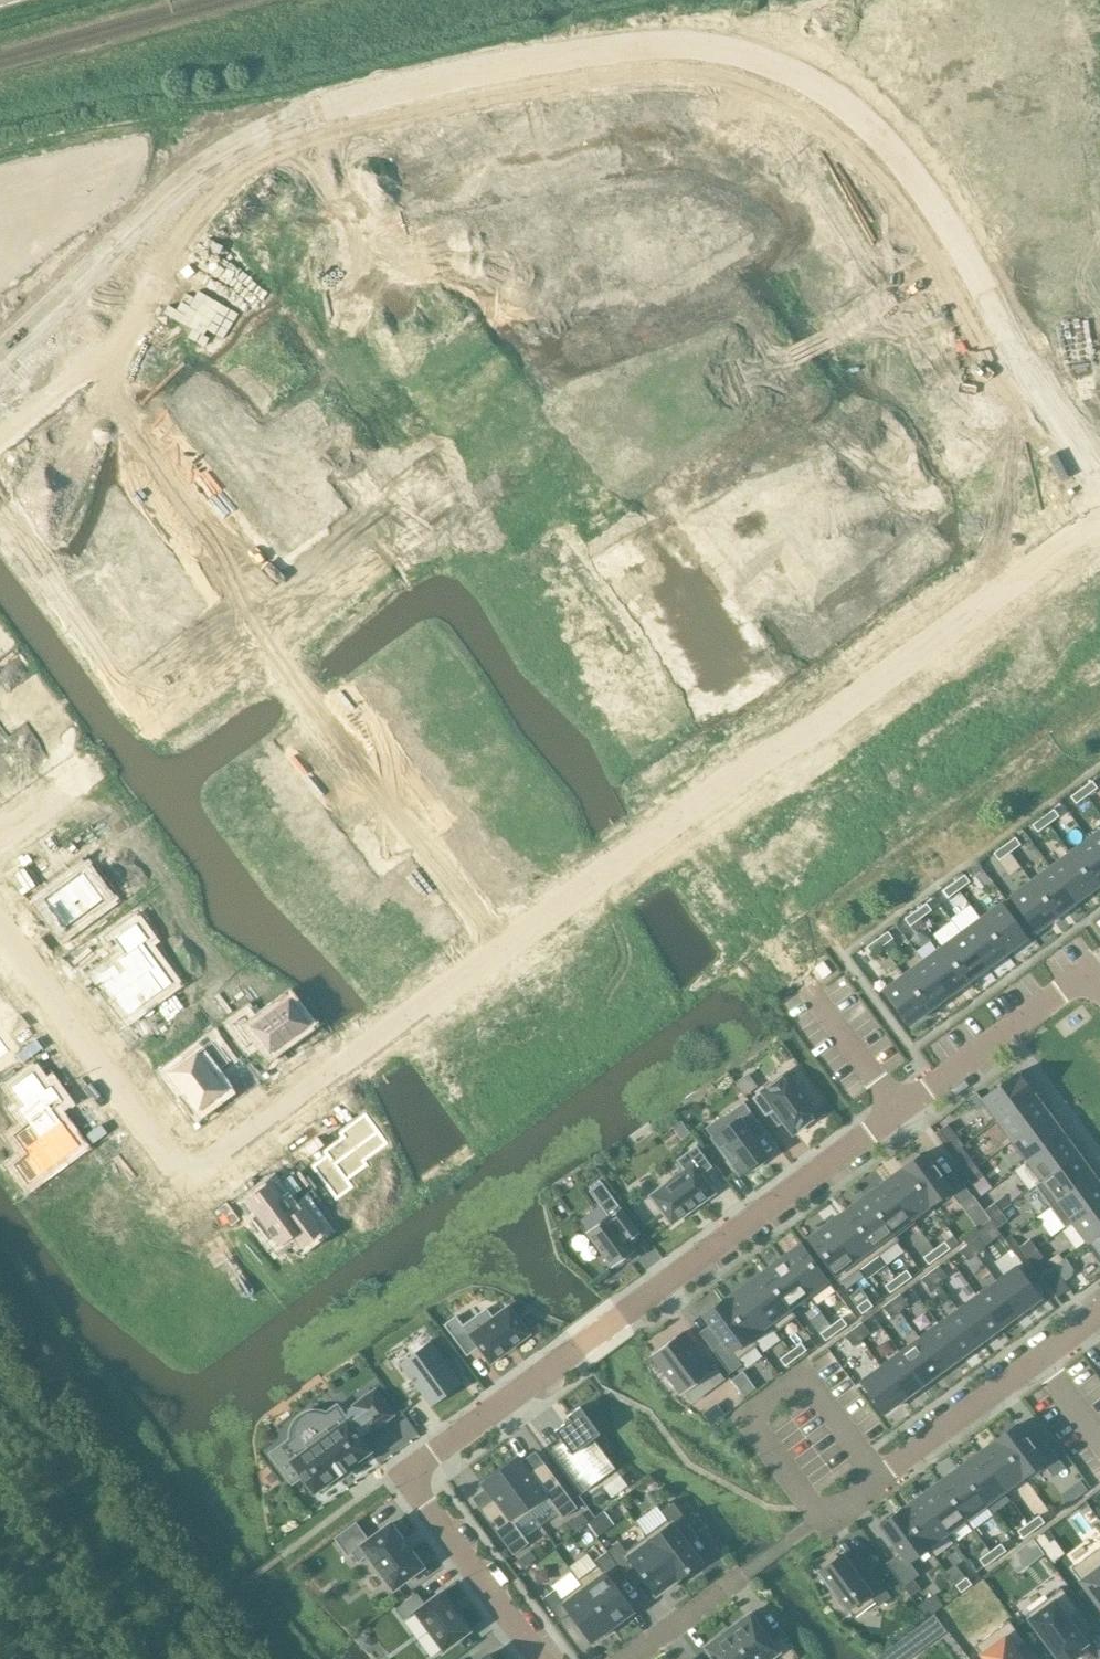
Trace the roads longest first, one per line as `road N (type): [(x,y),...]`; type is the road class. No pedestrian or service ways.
road 1 (tertiary): [(0,378),(220,159),(613,61),(672,58),(768,71),(847,115),(886,153),(1099,482)]
road 2 (residential): [(0,838),(545,434),(776,744)]
road 3 (residential): [(538,1658),(402,1477),(897,1112)]
road 4 (residential): [(337,1066),(184,1179),(0,926)]
road 5 (residential): [(789,1541),(1099,1314)]
road 6 (residential): [(776,744),(1099,536)]
road 7 (residential): [(684,812),(897,1112)]
road 8 (residential): [(501,952),(349,745)]
road 9 (residential): [(897,1112),(1088,972)]
road 10 (residential): [(501,952),(684,812)]
road 11 (residential): [(337,1066),(501,952)]
road 12 (residential): [(627,1658),(742,1578)]

